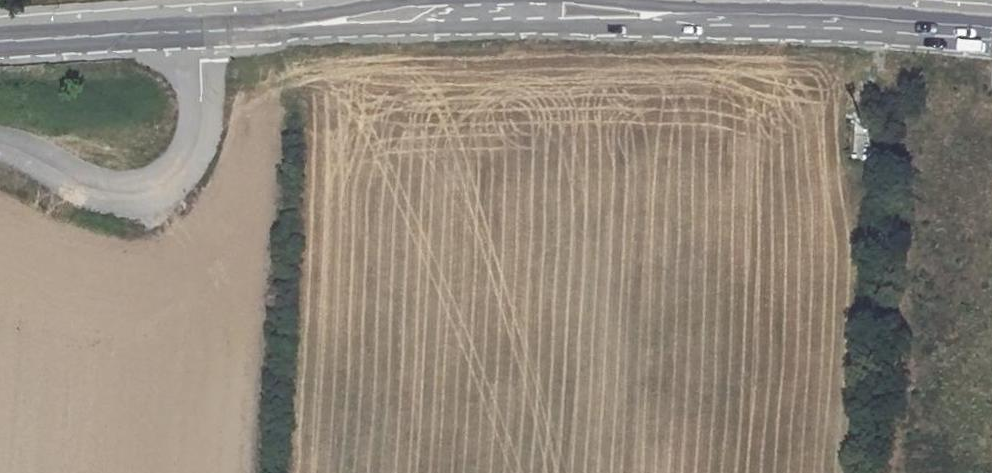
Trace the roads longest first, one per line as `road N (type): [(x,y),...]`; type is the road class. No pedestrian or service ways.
road 1 (tertiary): [(240,31),(432,36),(780,21)]
road 2 (tertiary): [(0,41),(240,31)]
road 3 (tertiary): [(780,21),(991,38)]
road 4 (tertiary): [(780,21),(658,0)]

